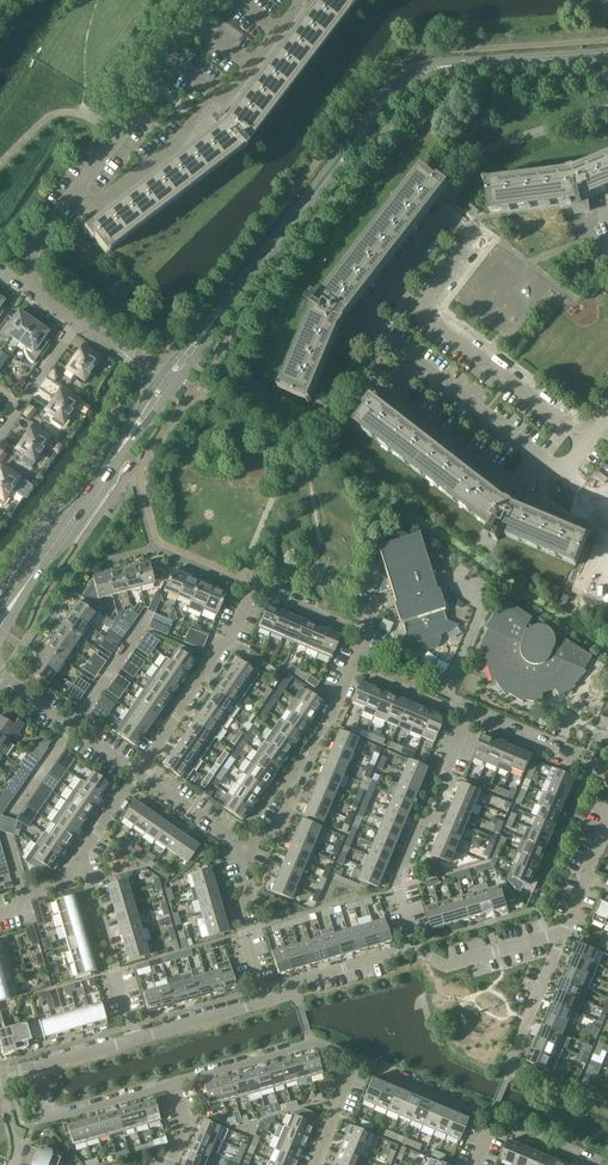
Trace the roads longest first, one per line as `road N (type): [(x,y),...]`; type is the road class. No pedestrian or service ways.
road 1 (secondary): [(168,382),(395,86),(428,69),(607,55)]
road 2 (residential): [(239,850),(280,826),(285,786),(328,723),(363,636),(251,588)]
road 3 (residential): [(39,296),(29,261),(38,240),(216,0)]
road 4 (secondary): [(10,608),(168,382)]
road 5 (residential): [(414,945),(397,881),(445,795),(447,765),(468,710)]
road 6 (residential): [(537,452),(509,487),(390,390),(416,356)]
road 7 (residential): [(138,773),(227,642),(251,588)]
road 8 (residential): [(424,313),(476,245),(442,219),(389,287)]
road 9 (residential): [(593,442),(424,313)]
road 10 (residential): [(134,1039),(83,855)]
road 11 (residential): [(354,1062),(315,1042),(175,1084)]
road 12 (residential): [(414,945),(446,966),(553,935),(565,940)]
road 13 (residential): [(416,356),(537,452)]
road 14 (residential): [(264,1001),(244,932),(239,850)]
road 15 (residential): [(607,768),(468,710)]
road 16 (residential): [(492,1119),(354,1062)]
road 17 (residential): [(264,1001),(300,979),(396,950)]
road 18 (residential): [(68,729),(147,615)]
road 19 (residential): [(175,1084),(52,1119)]
road 20 (residential): [(239,850),(138,773)]
road 21 (residential): [(604,1164),(492,1119)]

